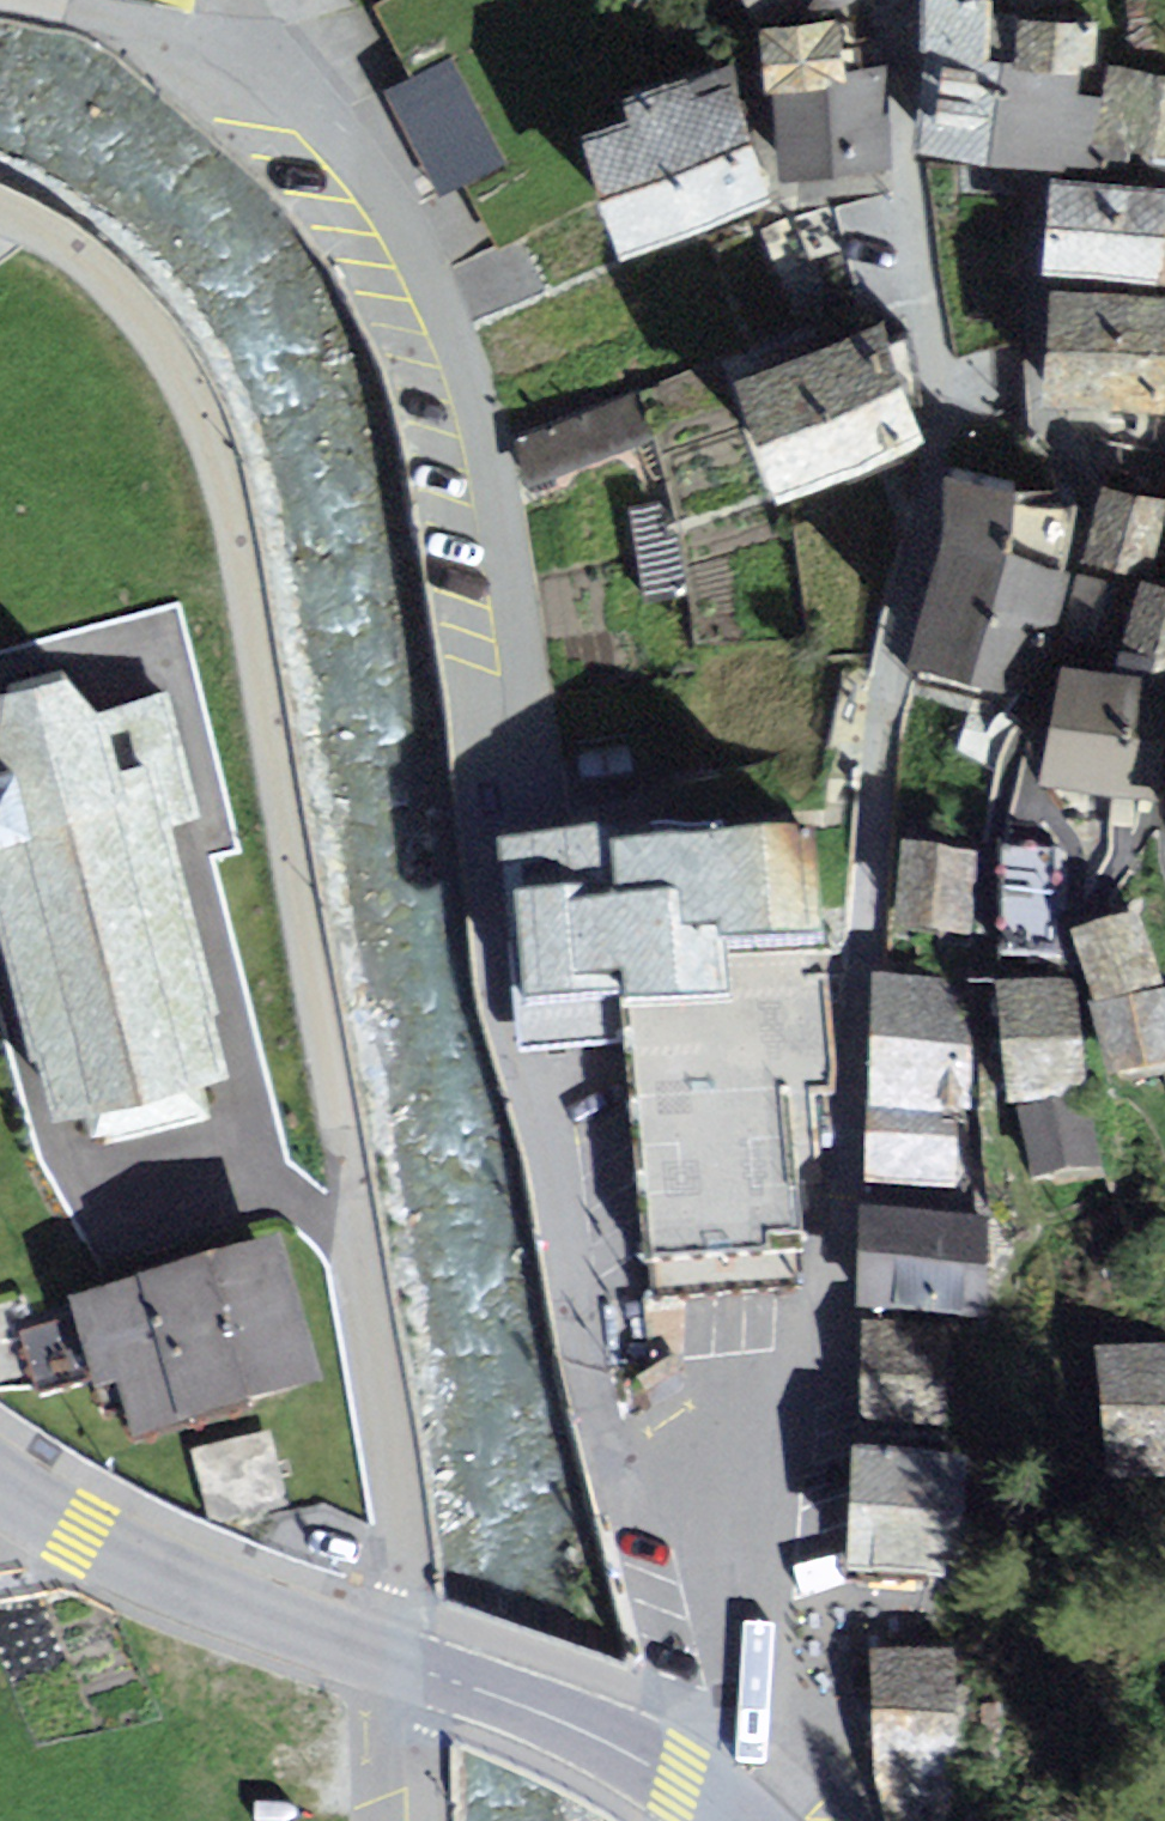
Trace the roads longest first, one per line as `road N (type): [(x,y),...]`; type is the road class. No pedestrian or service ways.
road 1 (residential): [(766,1518),(649,1500),(593,1436),(549,1153),(502,1060),(478,897),(523,708),(492,466),(422,252),(311,128),(191,52),(0,1)]
road 2 (residential): [(0,229),(113,298),(190,413),(235,573),(401,1560),(412,1674)]
road 3 (residential): [(766,1518),(807,1378),(842,1188),(882,755),(935,496),(947,339),(895,157),(896,0)]
road 4 (secondary): [(0,1490),(93,1550),(220,1607),(412,1674)]
road 5 (secondary): [(412,1674),(559,1731),(725,1820)]
road 6 (residential): [(769,1820),(766,1518)]
road 7 (residential): [(418,1820),(412,1674)]

